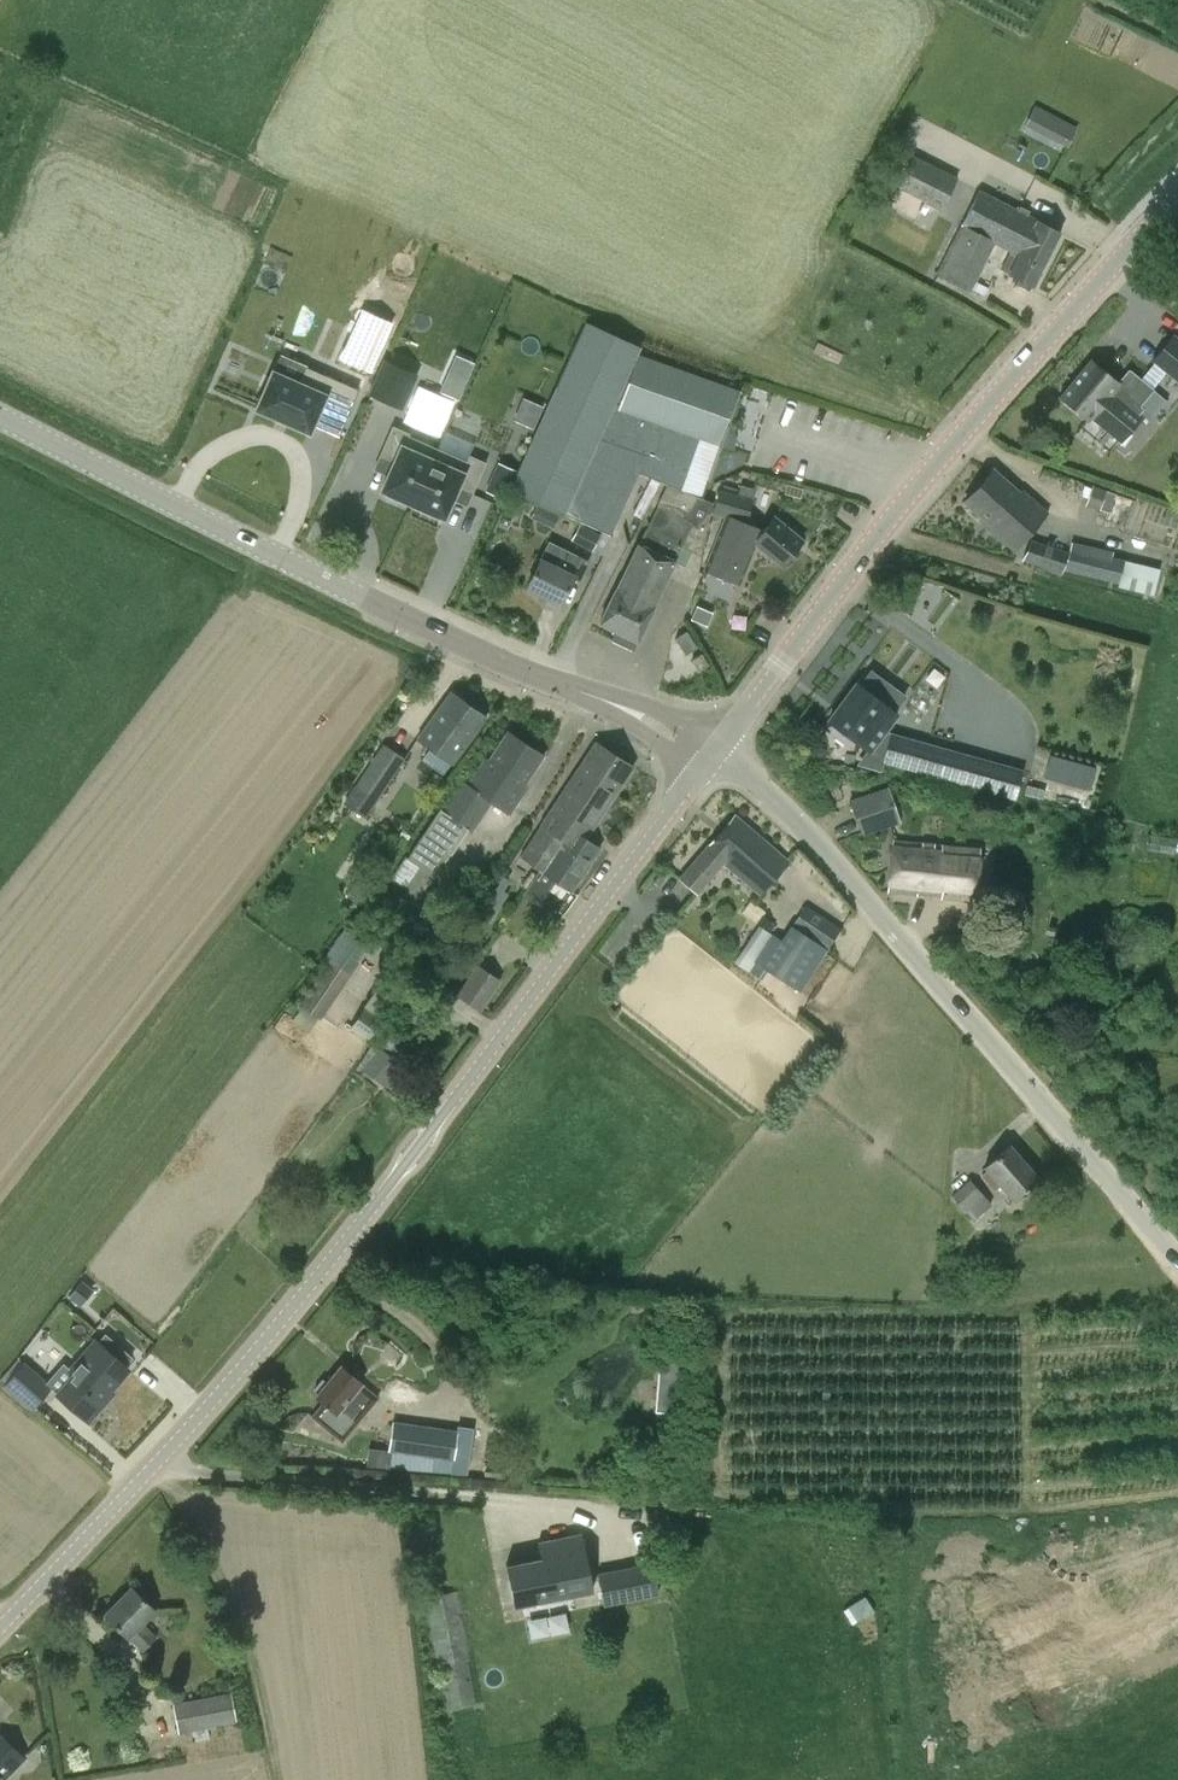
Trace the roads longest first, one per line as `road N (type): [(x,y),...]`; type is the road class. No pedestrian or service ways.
road 1 (tertiary): [(0,1633),(246,1364),(419,1148),(714,752)]
road 2 (tertiary): [(714,752),(340,590),(0,420)]
road 3 (unclassified): [(1177,1261),(785,809),(714,752)]
road 4 (tertiary): [(1177,197),(1120,249),(909,492),(782,662)]

